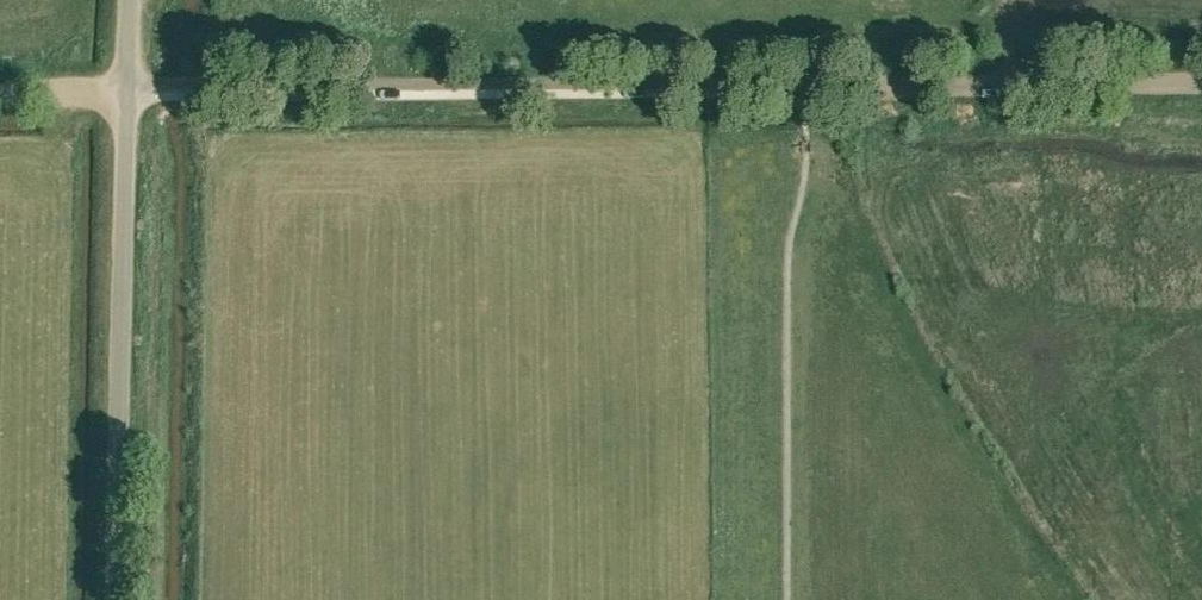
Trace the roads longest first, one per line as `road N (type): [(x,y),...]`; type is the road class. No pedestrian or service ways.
road 1 (track): [(802,81),(126,83)]
road 2 (unclassified): [(117,599),(130,0)]
road 3 (track): [(1201,83),(802,81)]
road 4 (track): [(0,84),(126,83)]

